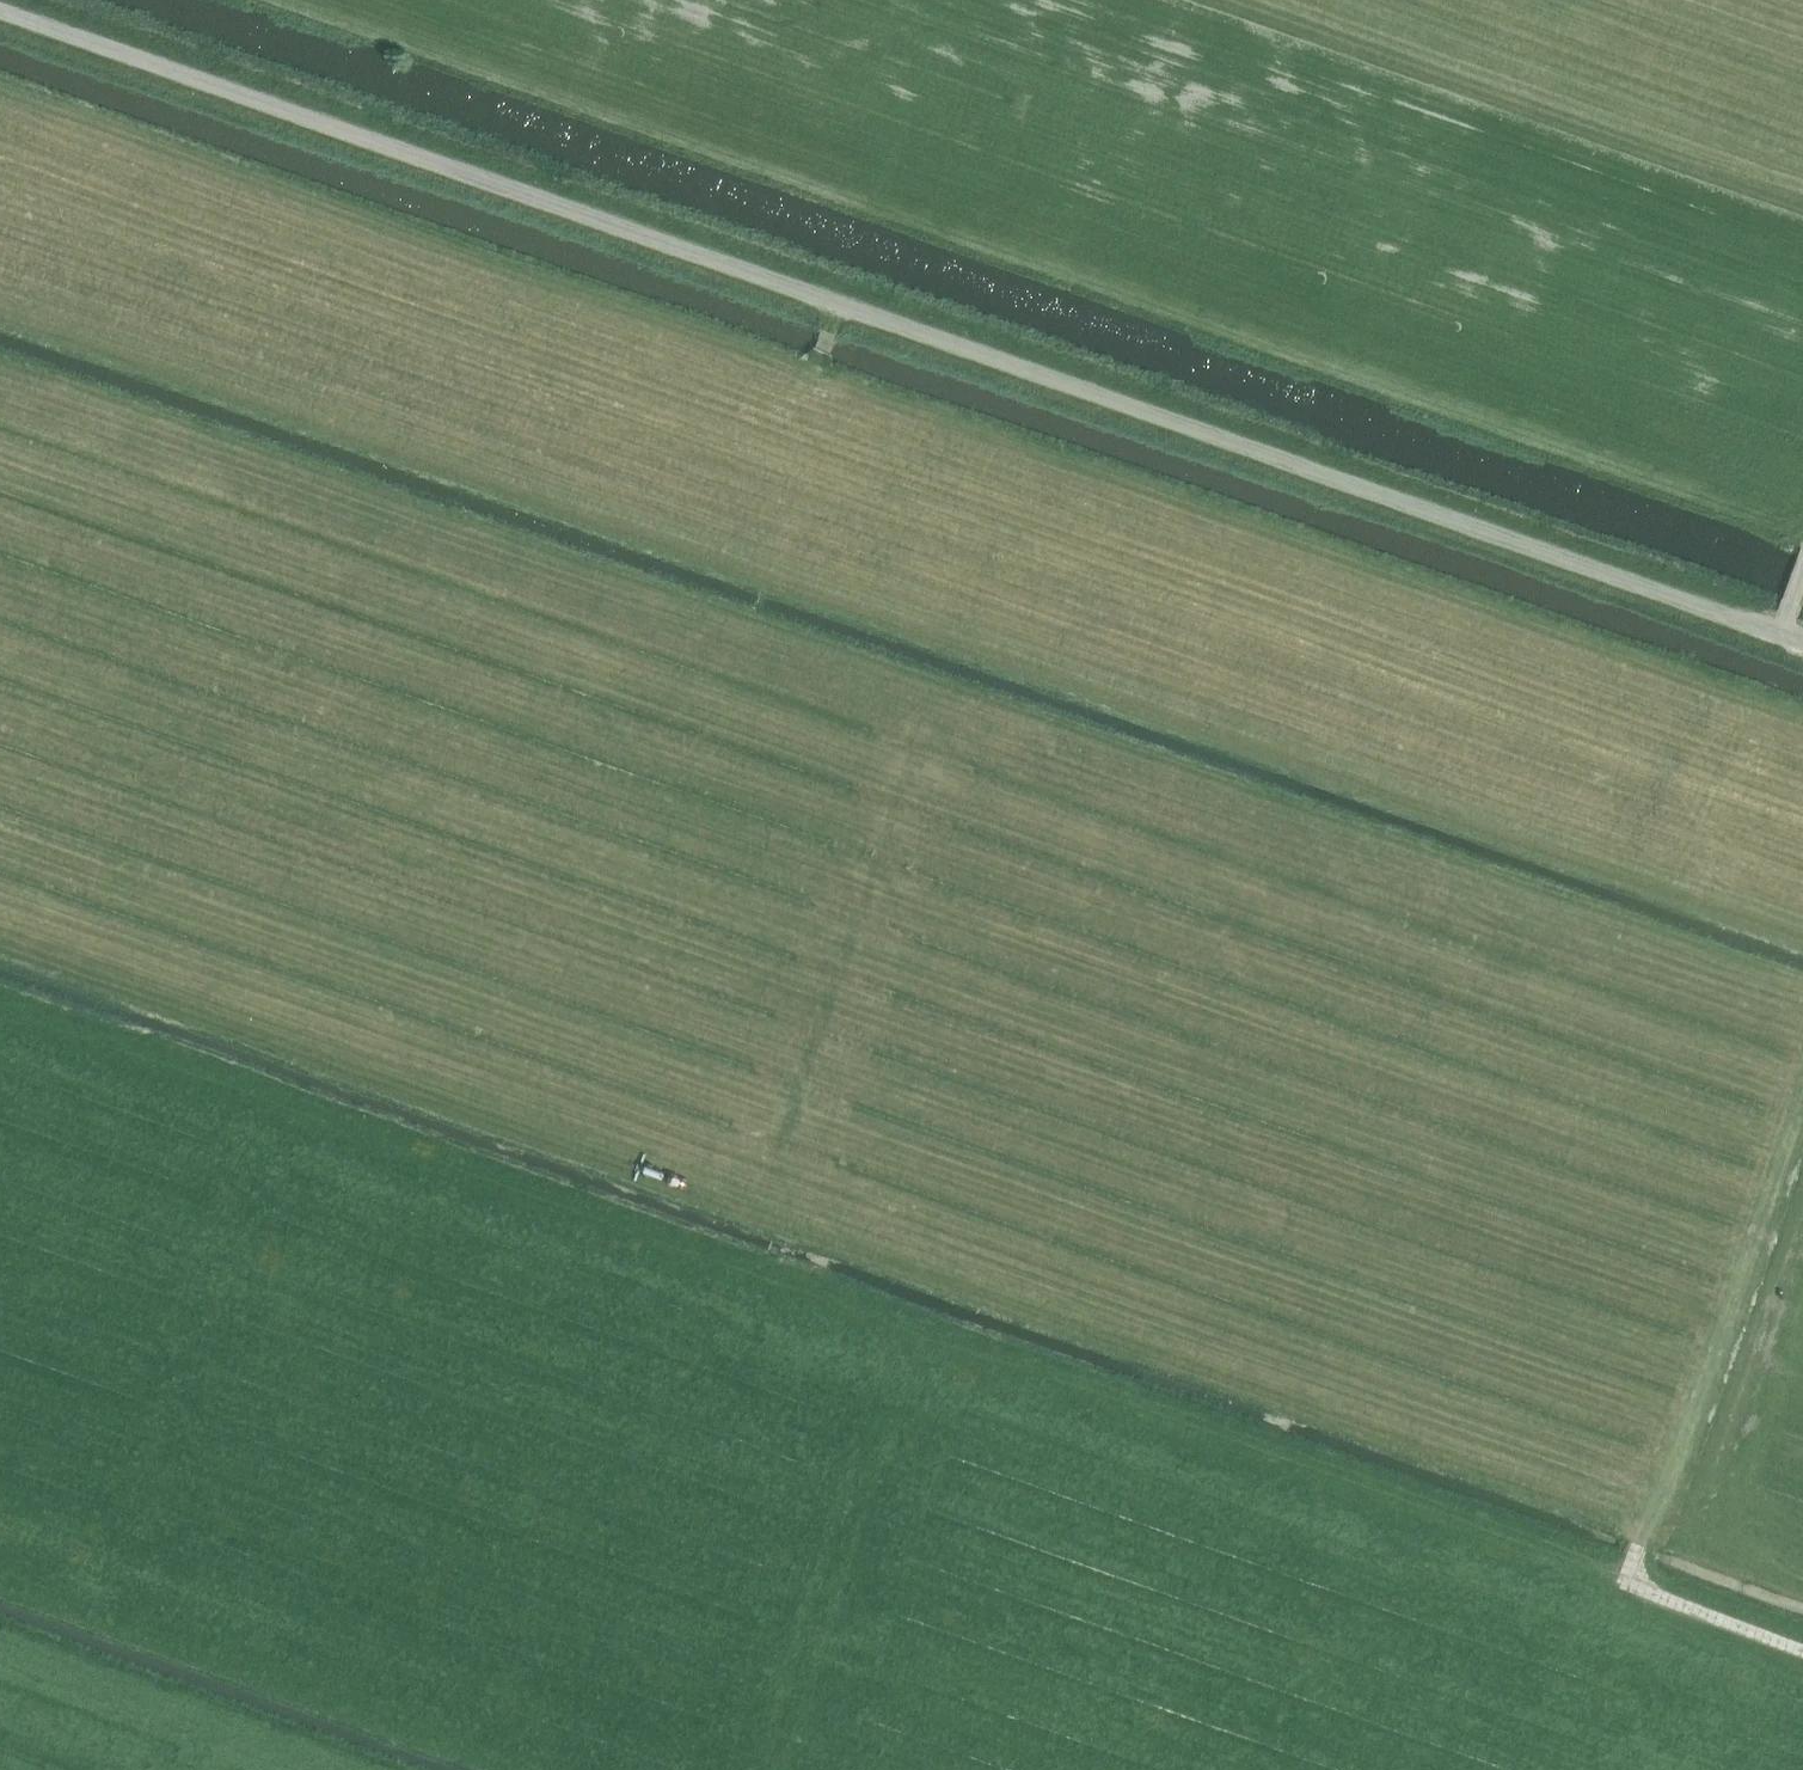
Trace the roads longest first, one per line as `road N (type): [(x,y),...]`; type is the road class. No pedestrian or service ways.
road 1 (unclassified): [(1802,642),(0,10)]
road 2 (track): [(1638,1545),(1633,1572),(1653,1594),(1802,1649)]

